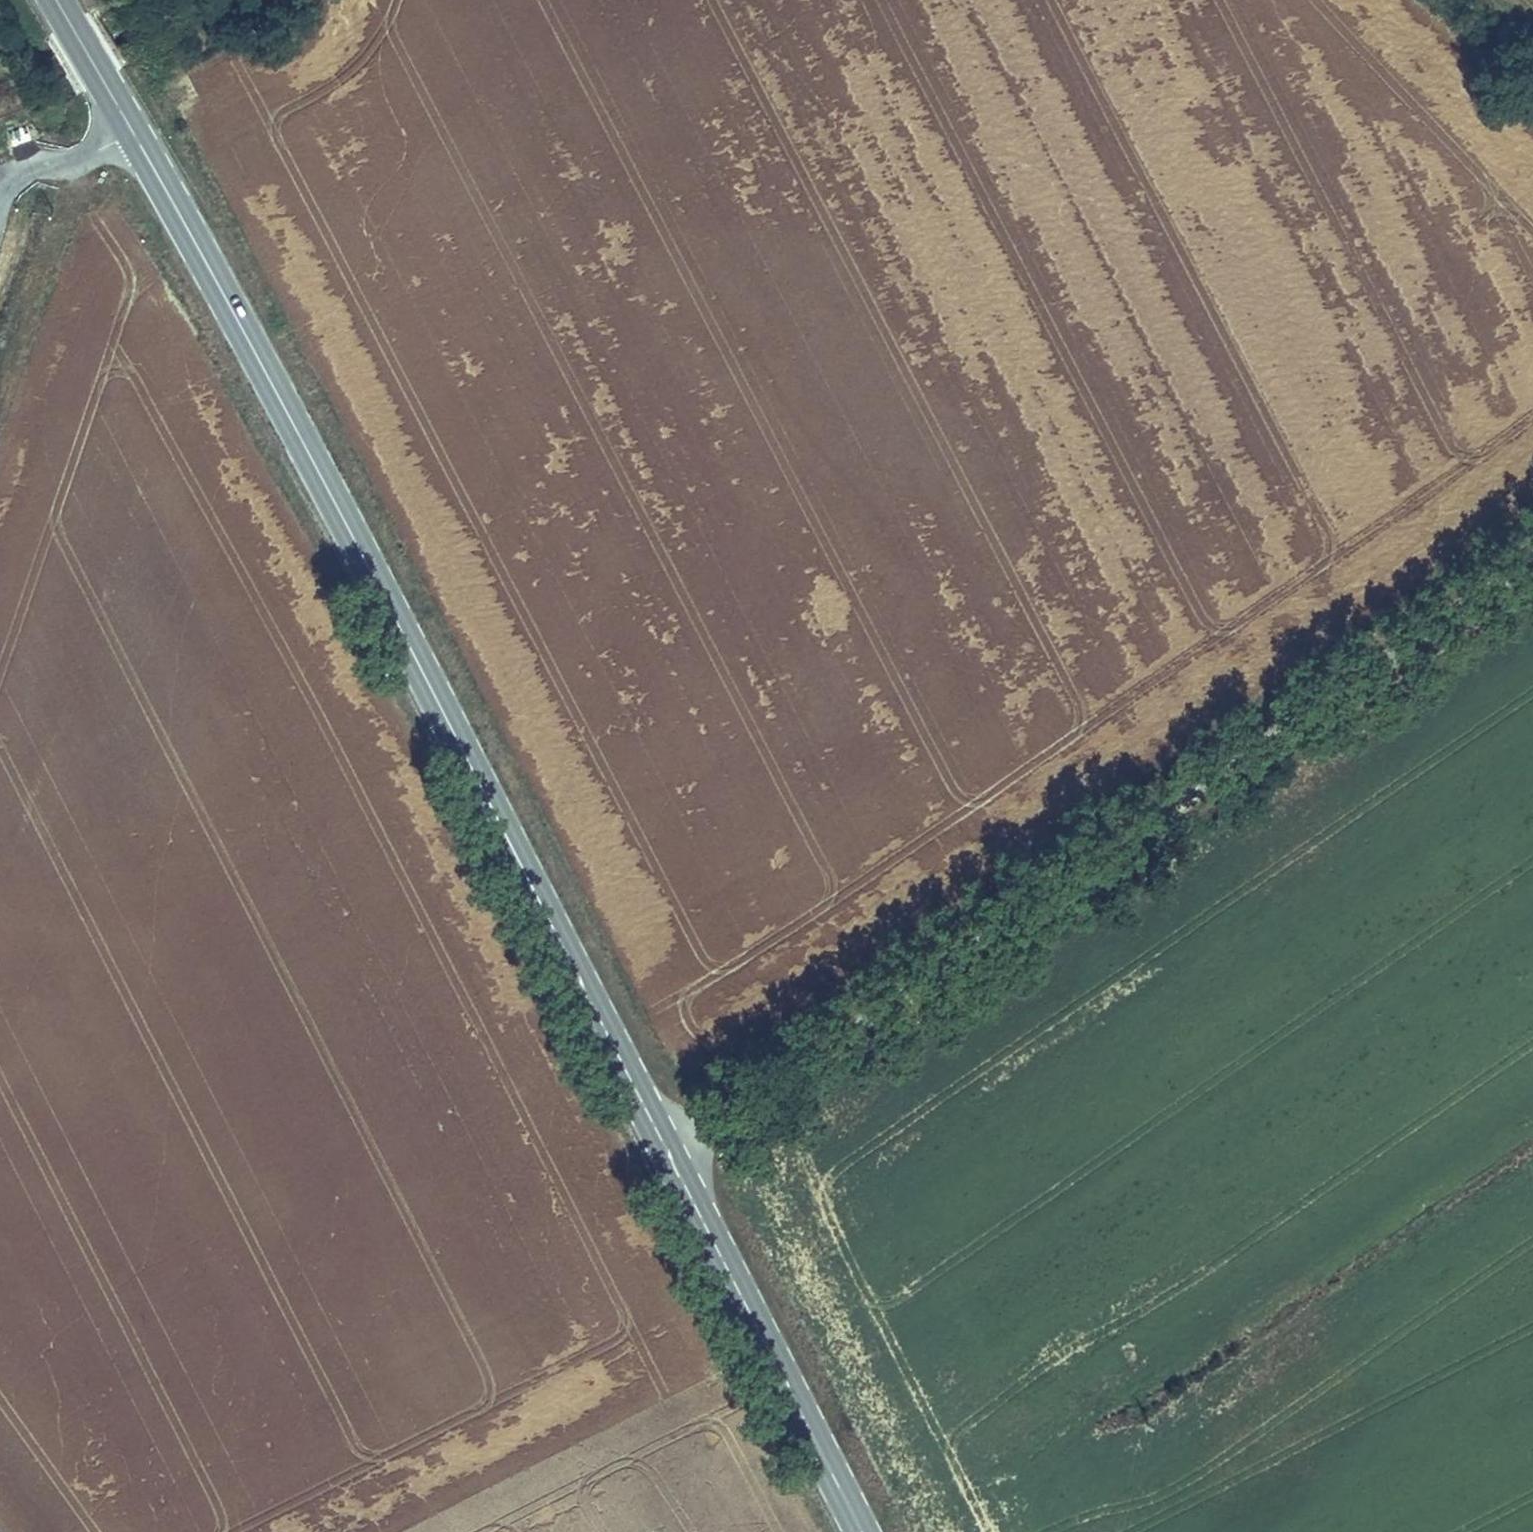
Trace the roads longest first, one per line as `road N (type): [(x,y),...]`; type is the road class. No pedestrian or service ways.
road 1 (secondary): [(867,1531),(452,710),(136,134)]
road 2 (unclassified): [(0,210),(12,176),(136,134)]
road 3 (secondary): [(136,134),(57,0)]

